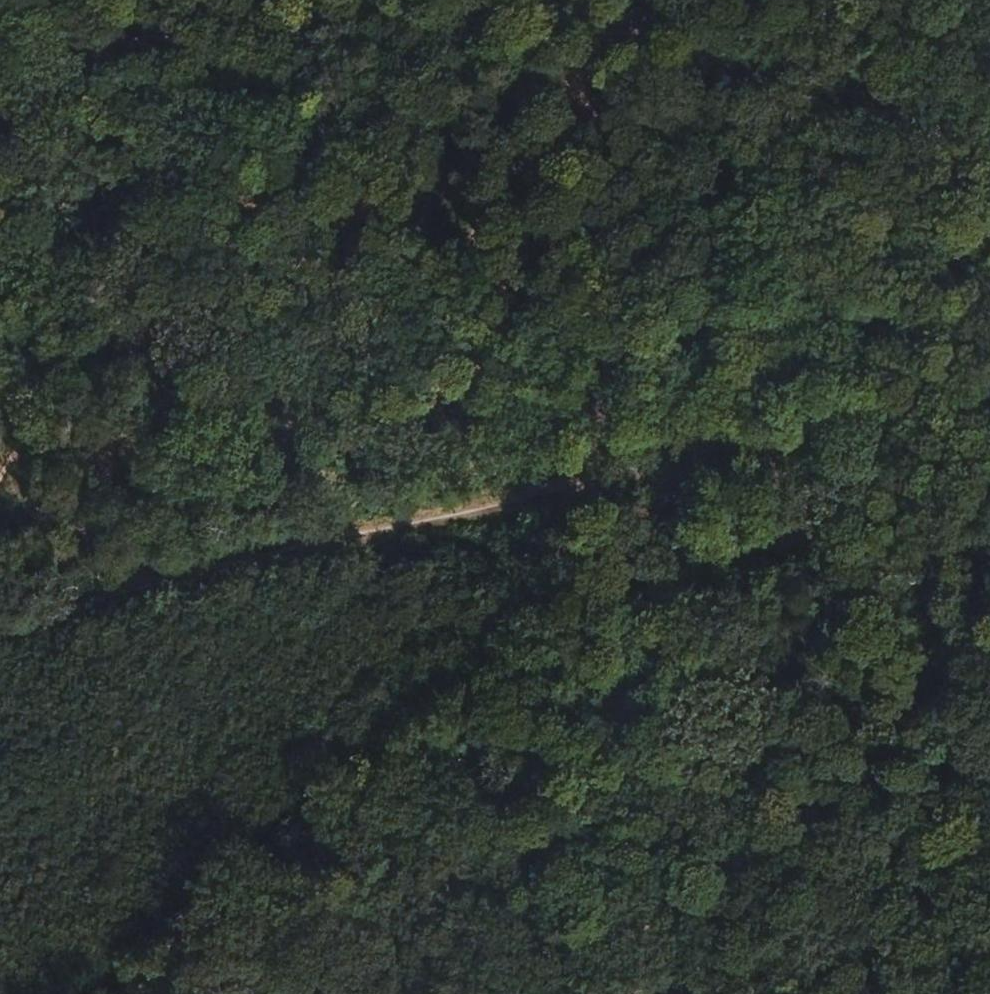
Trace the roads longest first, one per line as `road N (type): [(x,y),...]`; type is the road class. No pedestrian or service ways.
road 1 (track): [(82,993),(717,459)]
road 2 (track): [(717,459),(0,621)]
road 3 (track): [(0,469),(245,0)]
road 4 (track): [(989,401),(717,459)]

